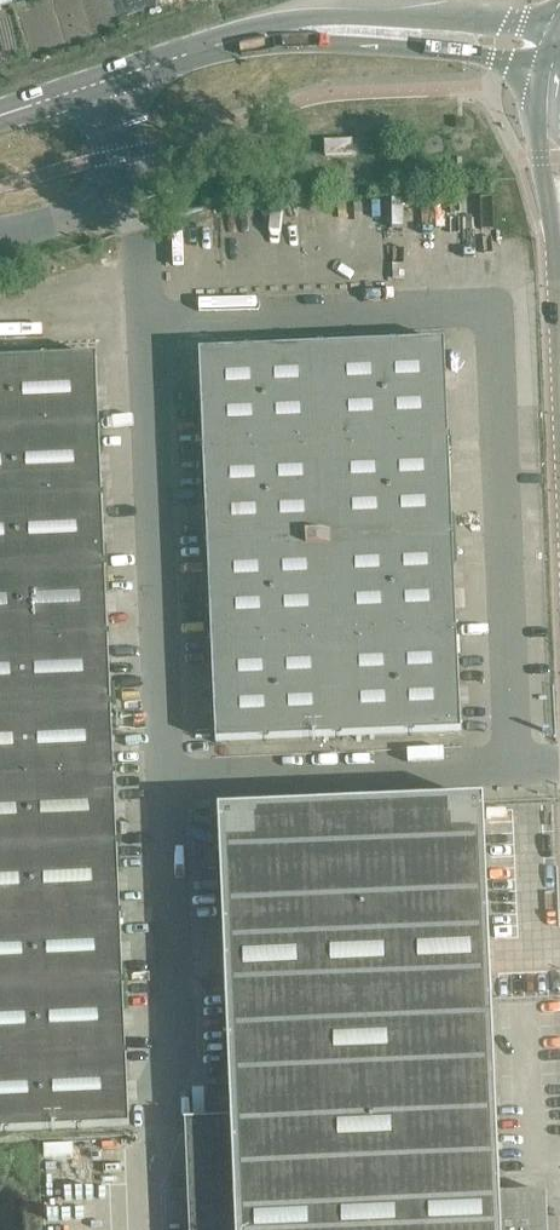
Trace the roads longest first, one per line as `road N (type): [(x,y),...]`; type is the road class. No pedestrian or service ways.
road 1 (tertiary): [(0,146),(443,0)]
road 2 (tertiary): [(317,0),(0,106)]
road 3 (unclassified): [(511,0),(534,155),(558,203)]

